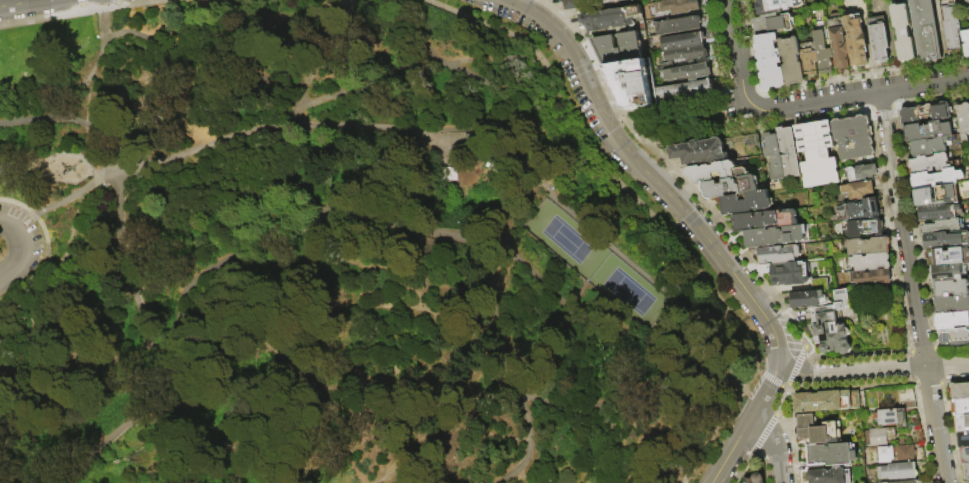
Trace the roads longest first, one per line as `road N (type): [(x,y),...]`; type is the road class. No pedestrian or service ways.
road 1 (residential): [(507,0),(556,27),(575,50),(613,137),(686,212),(775,332),(779,372),(751,421)]
road 2 (residential): [(925,369),(879,92)]
road 3 (residential): [(968,77),(748,109)]
road 4 (residential): [(968,370),(779,372)]

